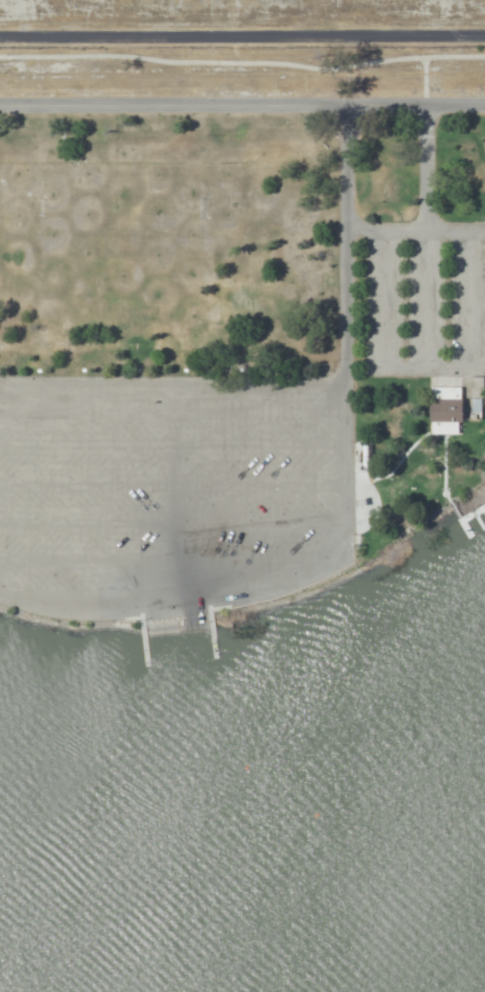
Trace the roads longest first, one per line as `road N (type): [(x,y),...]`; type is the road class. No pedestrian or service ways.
road 1 (residential): [(484,101),(0,101)]
road 2 (residential): [(346,408),(342,102)]

